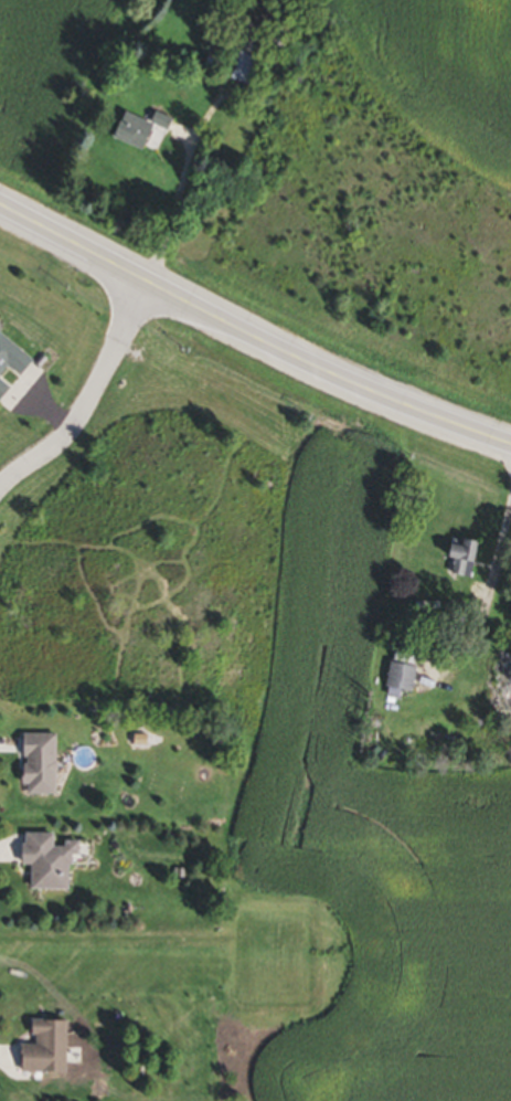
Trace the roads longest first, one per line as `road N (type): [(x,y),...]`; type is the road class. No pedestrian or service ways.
road 1 (primary): [(510,448),(288,357),(0,207)]
road 2 (residential): [(143,286),(67,432),(0,484)]

